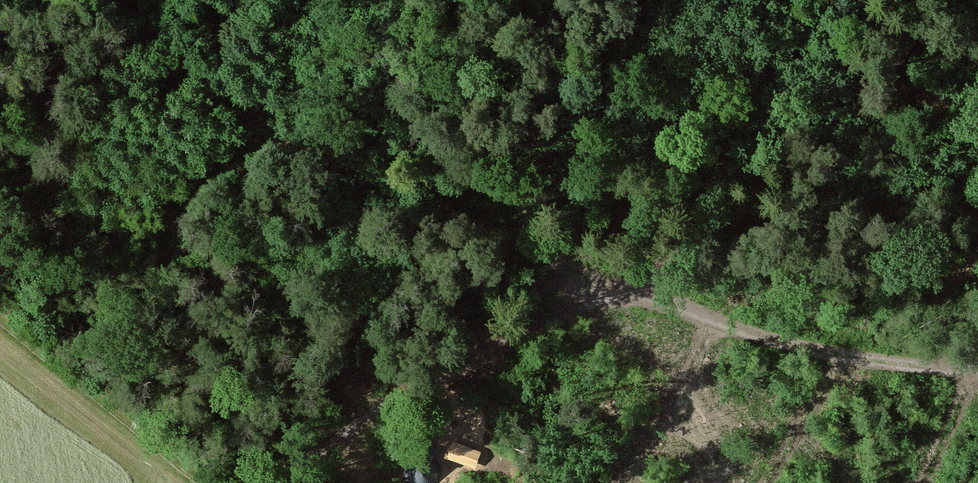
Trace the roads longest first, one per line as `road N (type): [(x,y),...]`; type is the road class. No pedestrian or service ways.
road 1 (track): [(105,0),(243,112),(321,162),(635,293),(657,270),(746,88),(827,0)]
road 2 (track): [(977,372),(806,349),(635,293),(462,362),(269,482)]

